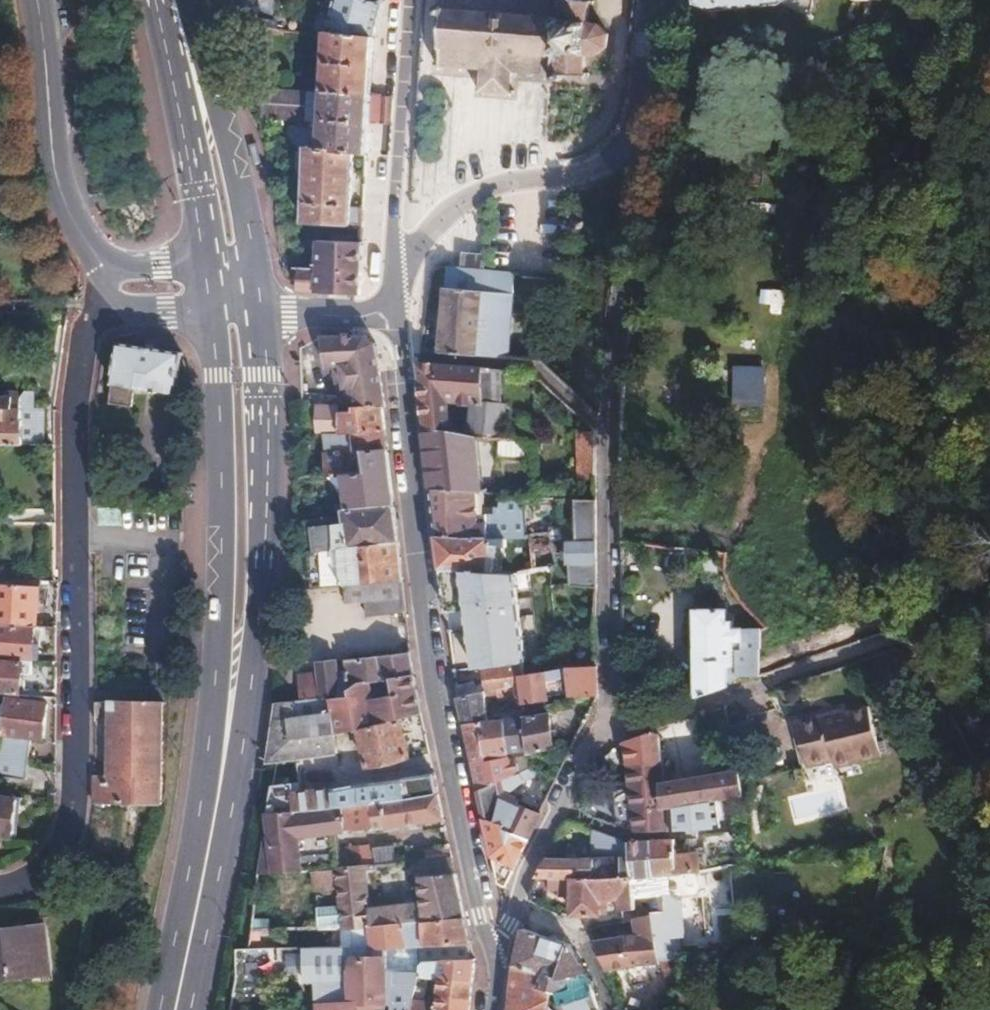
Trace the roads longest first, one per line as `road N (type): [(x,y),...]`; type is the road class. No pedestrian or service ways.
road 1 (residential): [(111,287),(83,338),(73,399),(70,838),(60,865),(29,885),(0,889)]
road 2 (residential): [(390,315),(440,725),(491,950)]
road 3 (residential): [(620,156),(608,429),(607,736)]
road 4 (secondary): [(207,285),(221,469),(204,785),(212,827)]
road 5 (secondary): [(212,827),(236,791),(264,548),(263,306)]
road 6 (residential): [(897,640),(607,736)]
road 7 (tertiary): [(111,287),(61,196),(36,0)]
road 8 (secondary): [(172,0),(166,45),(207,285)]
road 9 (residential): [(406,0),(390,270)]
road 10 (secondary): [(263,306),(202,44)]
road 11 (residential): [(390,270),(479,191),(590,175),(620,156)]
road 12 (residential): [(607,736),(562,795),(491,950)]
road 13 (secondary): [(212,827),(175,1009)]
road 14 (residential): [(620,156),(634,131),(648,0)]
road 15 (residential): [(263,306),(288,316),(390,315)]

